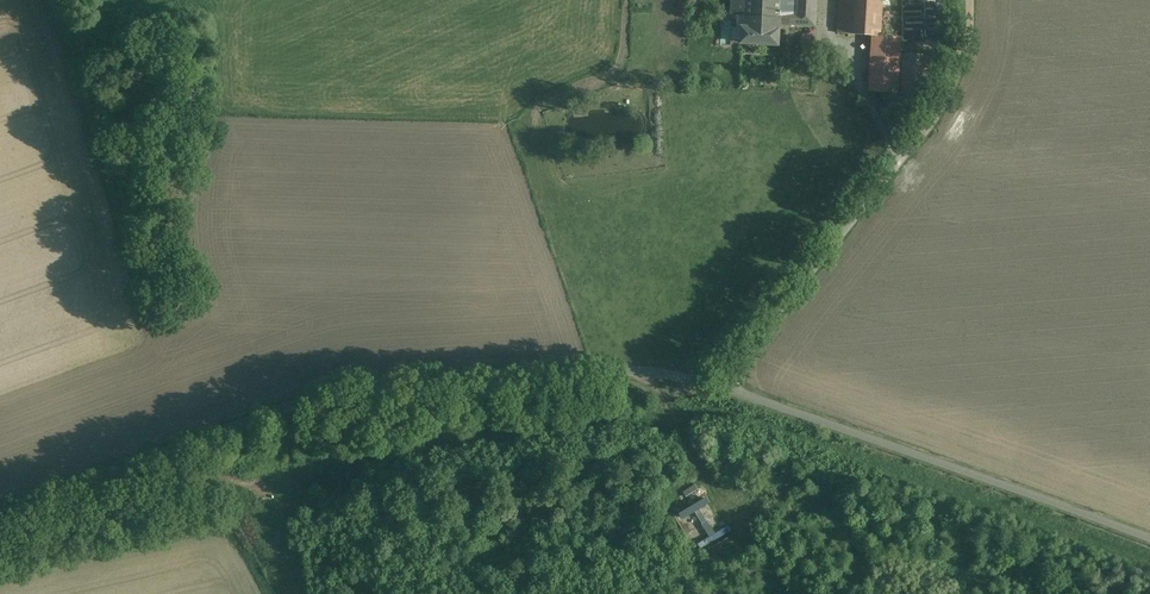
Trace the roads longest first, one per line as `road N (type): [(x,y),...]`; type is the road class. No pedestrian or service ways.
road 1 (unclassified): [(1149,540),(706,377),(643,364),(549,363),(333,388),(0,513)]

